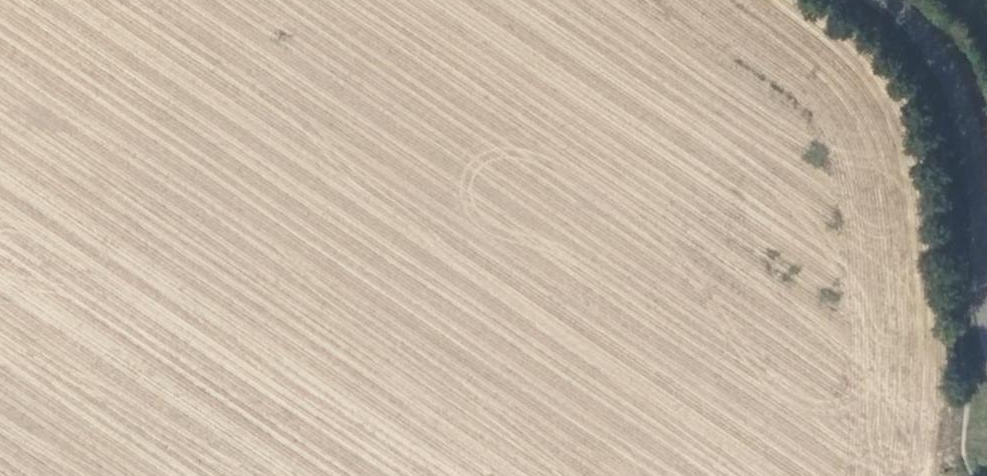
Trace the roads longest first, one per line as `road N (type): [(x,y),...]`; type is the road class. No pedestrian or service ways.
road 1 (unclassified): [(986,291),(972,143),(950,79),(916,22),(887,0)]

